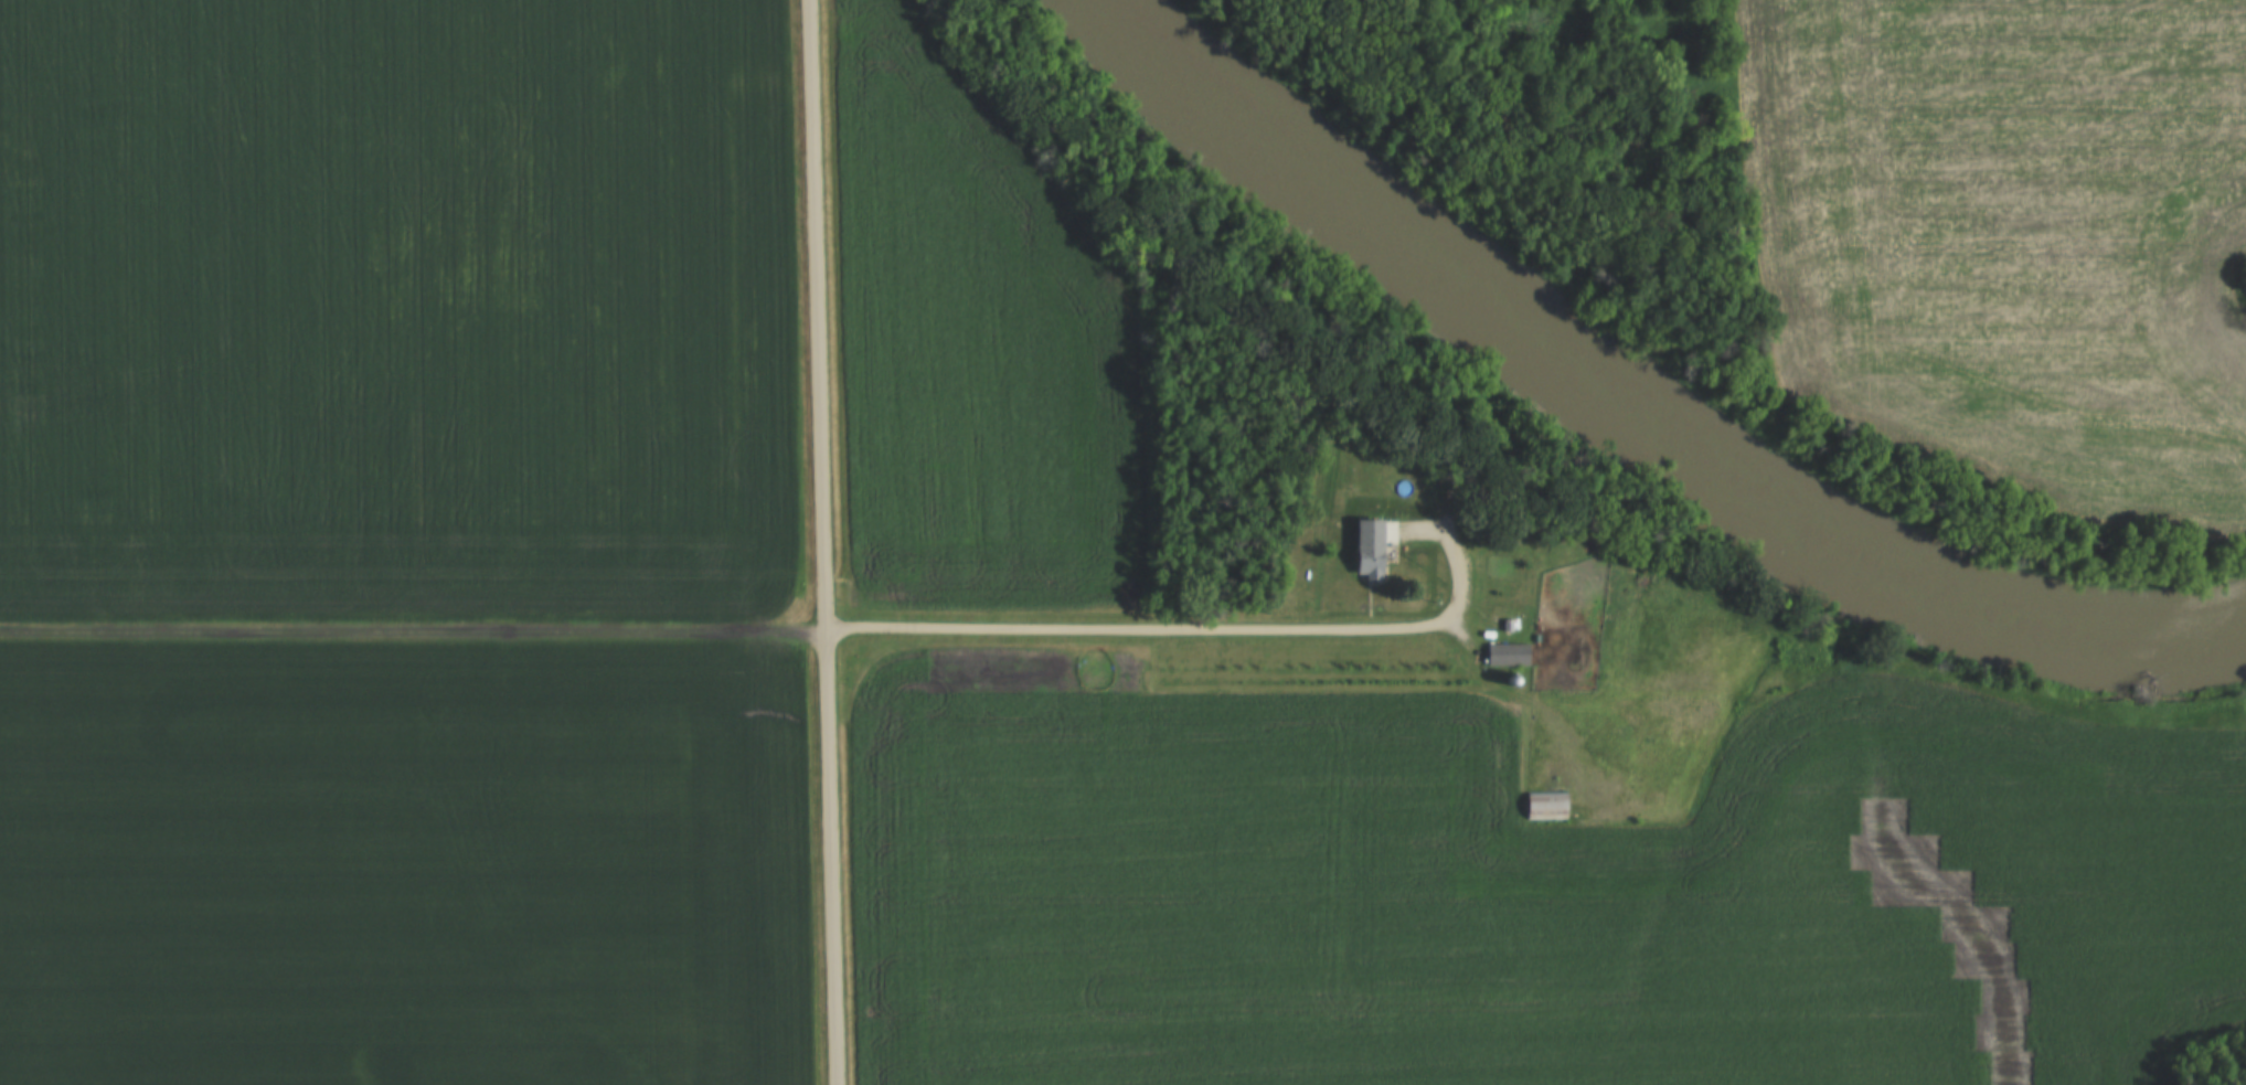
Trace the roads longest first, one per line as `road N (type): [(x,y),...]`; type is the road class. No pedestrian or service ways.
road 1 (residential): [(837,1084),(810,0)]
road 2 (track): [(828,629),(0,636)]

